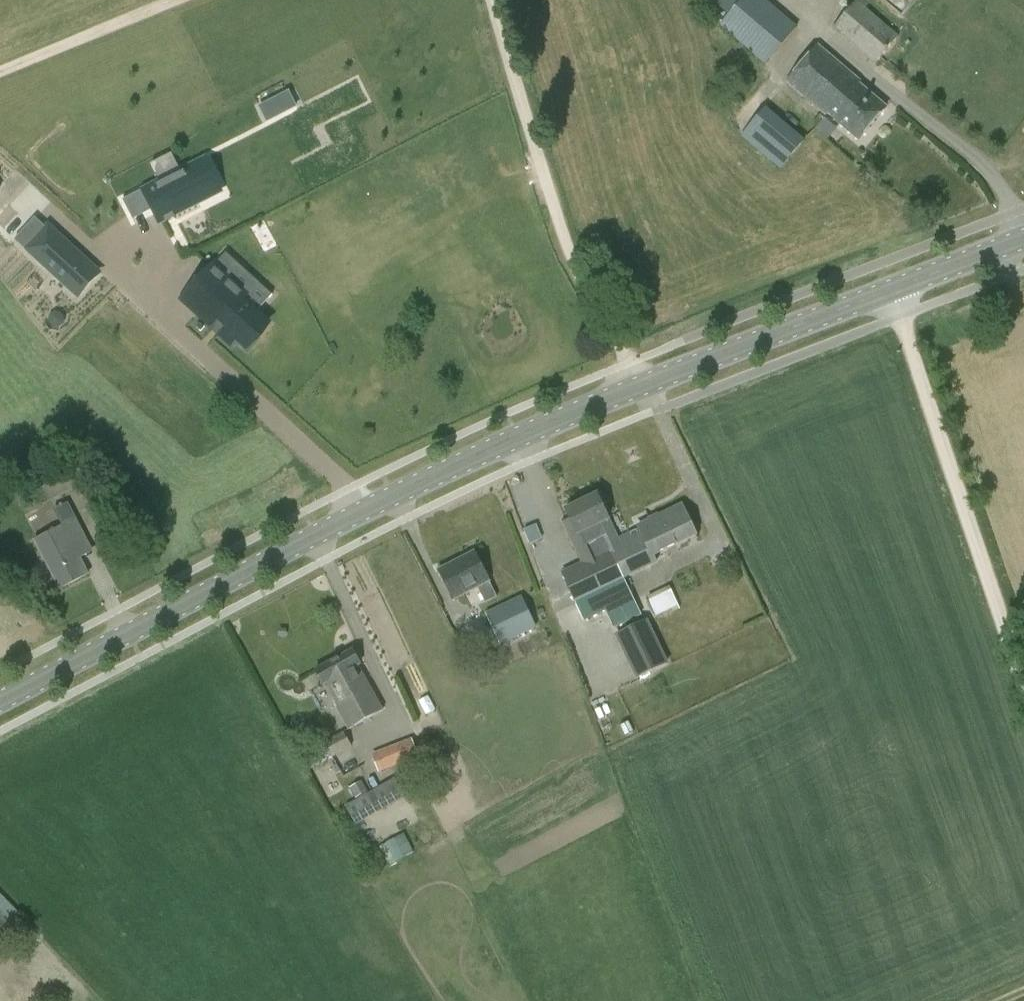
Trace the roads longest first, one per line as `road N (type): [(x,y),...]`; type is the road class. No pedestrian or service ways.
road 1 (tertiary): [(0,701),(530,430),(646,384)]
road 2 (unclassified): [(646,384),(573,265),(491,0)]
road 3 (track): [(1023,679),(892,287)]
road 4 (tertiary): [(646,384),(1023,235)]
road 5 (unclassified): [(179,0),(0,73)]

